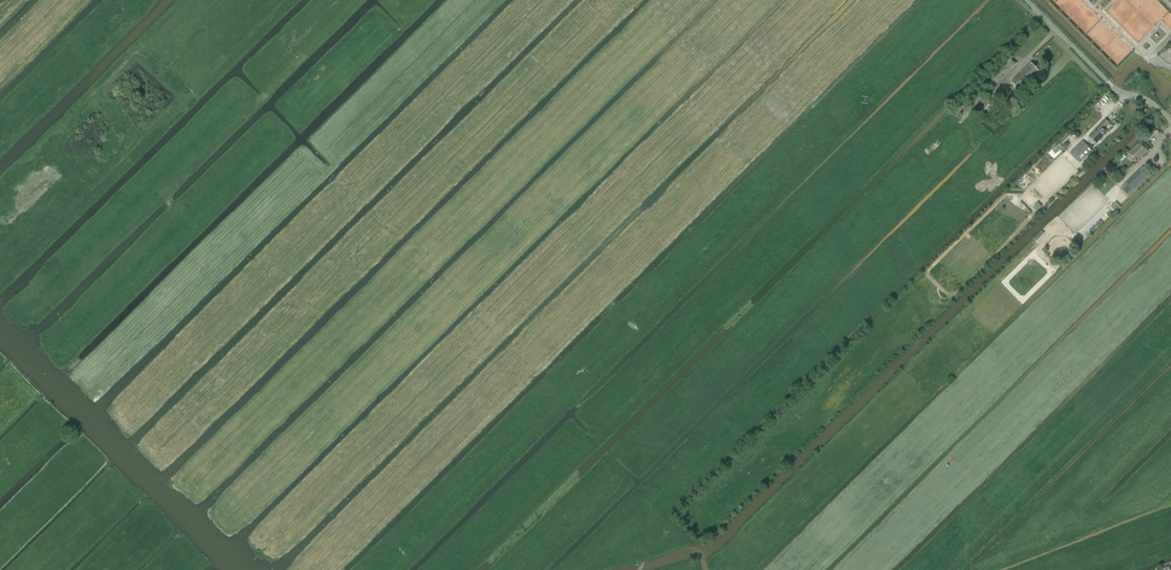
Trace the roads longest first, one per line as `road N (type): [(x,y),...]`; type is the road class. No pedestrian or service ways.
road 1 (unclassified): [(1170,120),(1115,89),(1026,0)]

